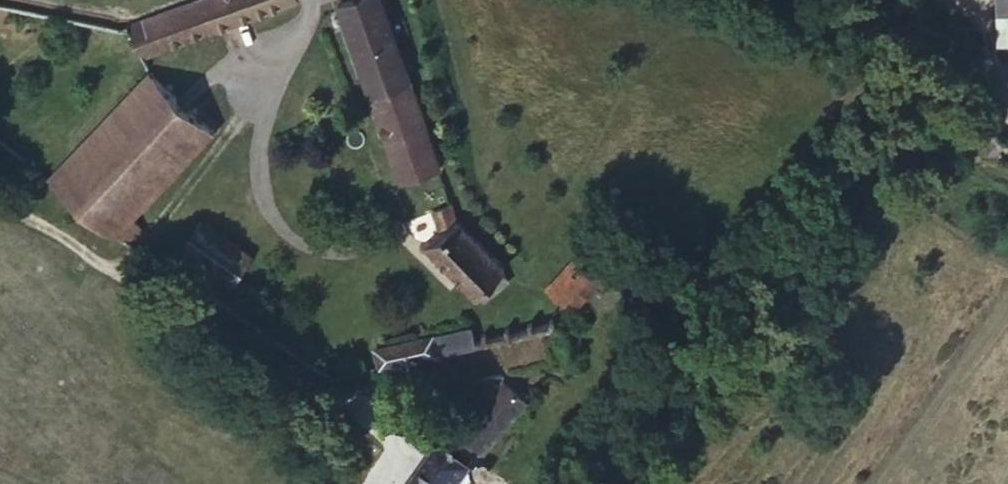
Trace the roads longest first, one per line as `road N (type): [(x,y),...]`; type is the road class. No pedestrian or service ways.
road 1 (unclassified): [(767,0),(1007,99)]

